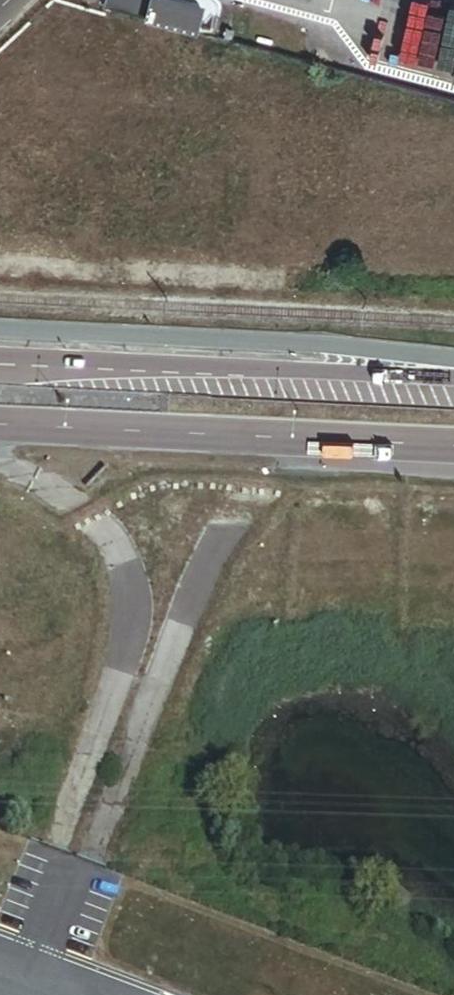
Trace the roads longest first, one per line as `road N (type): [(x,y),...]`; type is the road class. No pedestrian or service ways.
road 1 (secondary): [(453,365),(331,346),(0,330)]
road 2 (secondary): [(0,428),(453,449)]
road 3 (secondary): [(453,383),(22,359)]

